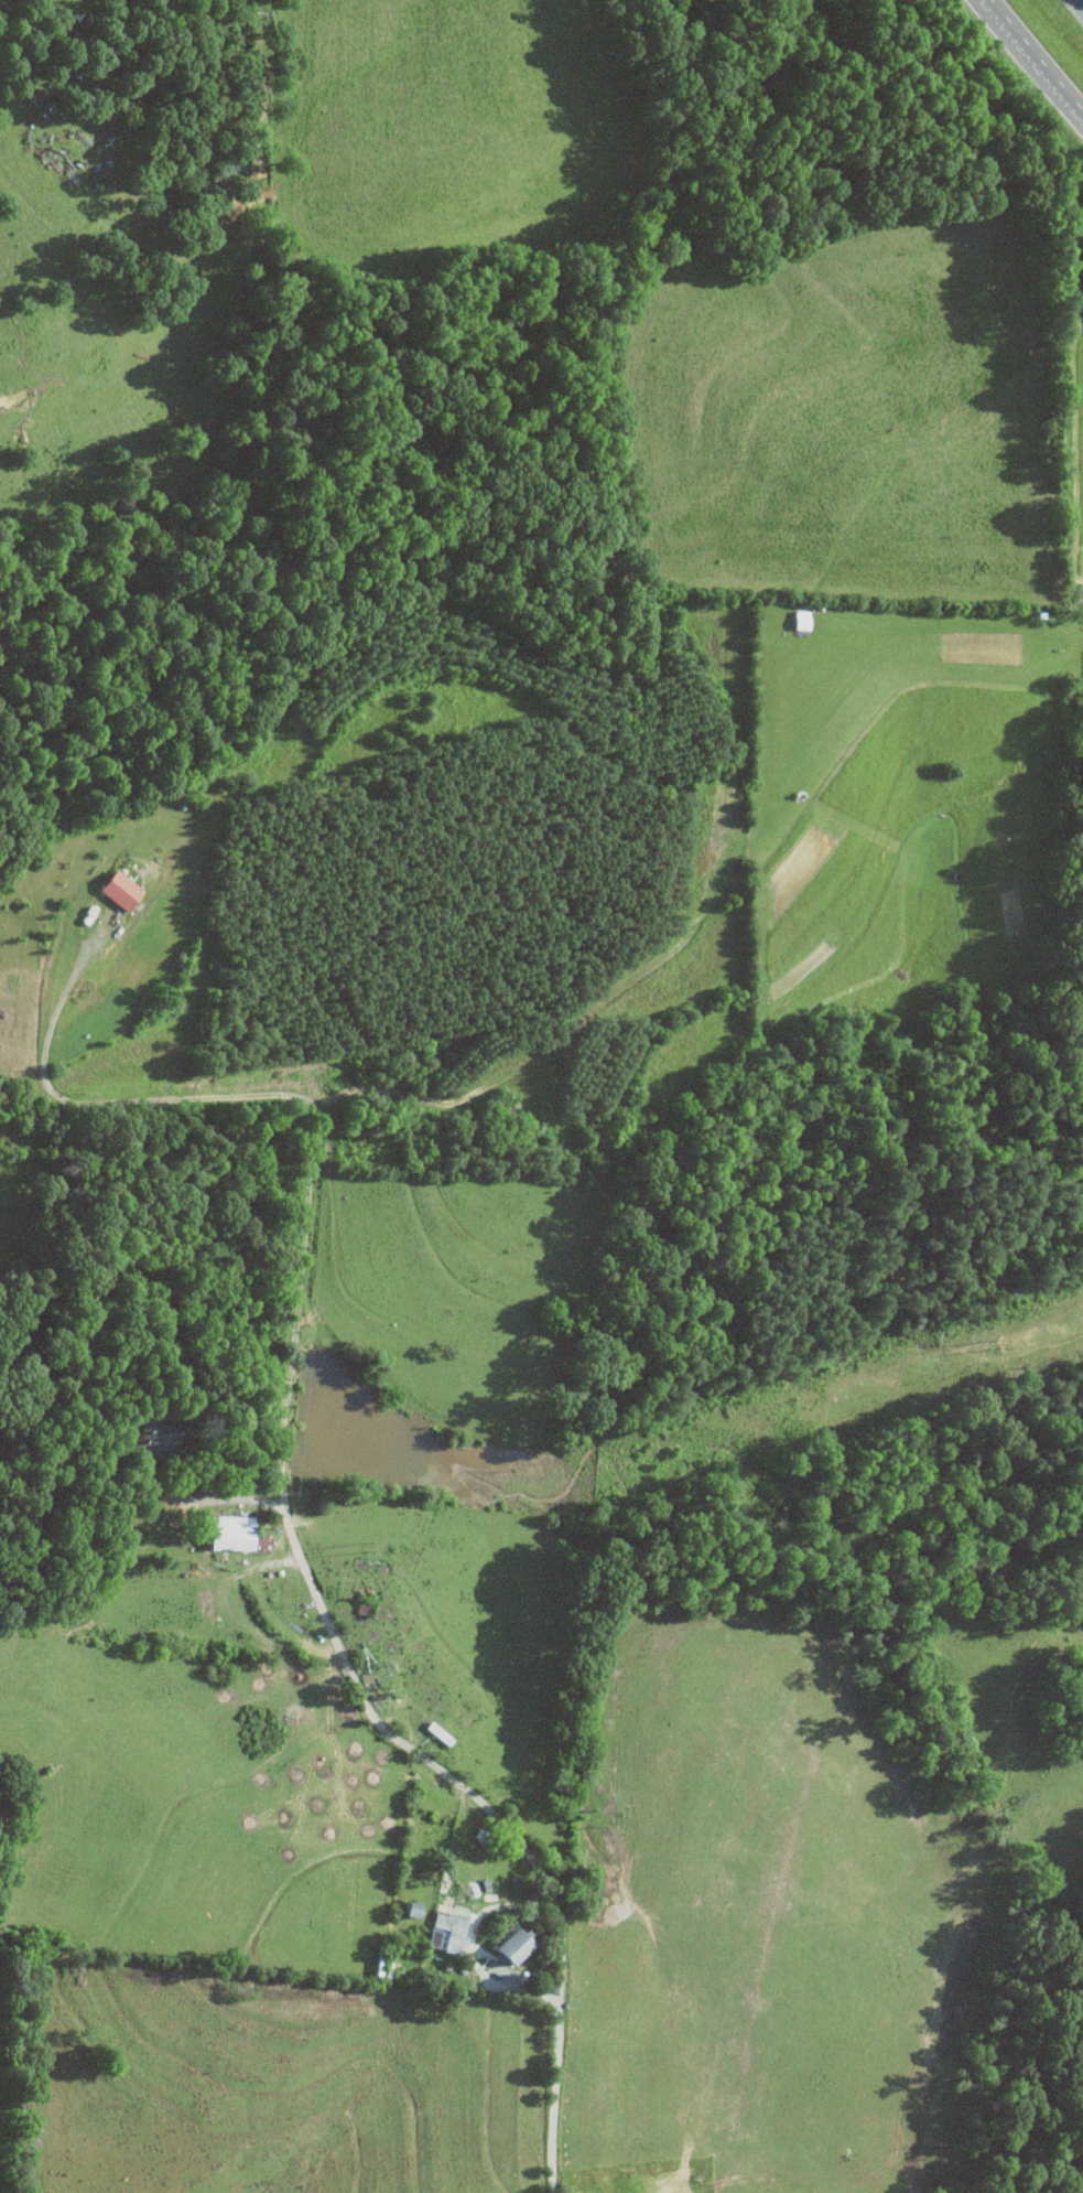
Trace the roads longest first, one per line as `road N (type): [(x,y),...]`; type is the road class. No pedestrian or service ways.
road 1 (trunk): [(1003,0),(1082,100)]

